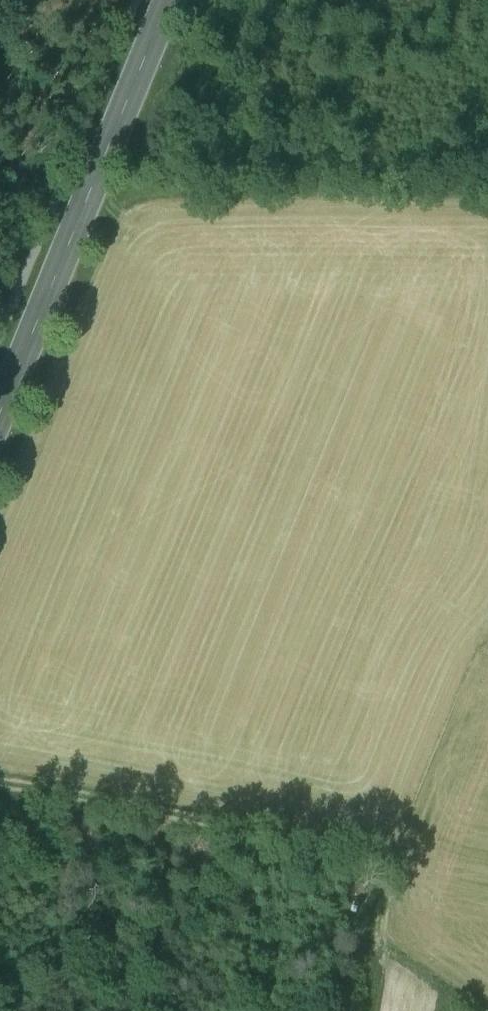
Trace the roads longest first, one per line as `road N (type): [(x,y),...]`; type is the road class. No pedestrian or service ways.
road 1 (primary): [(0,412),(168,0)]
road 2 (track): [(0,784),(398,867)]

